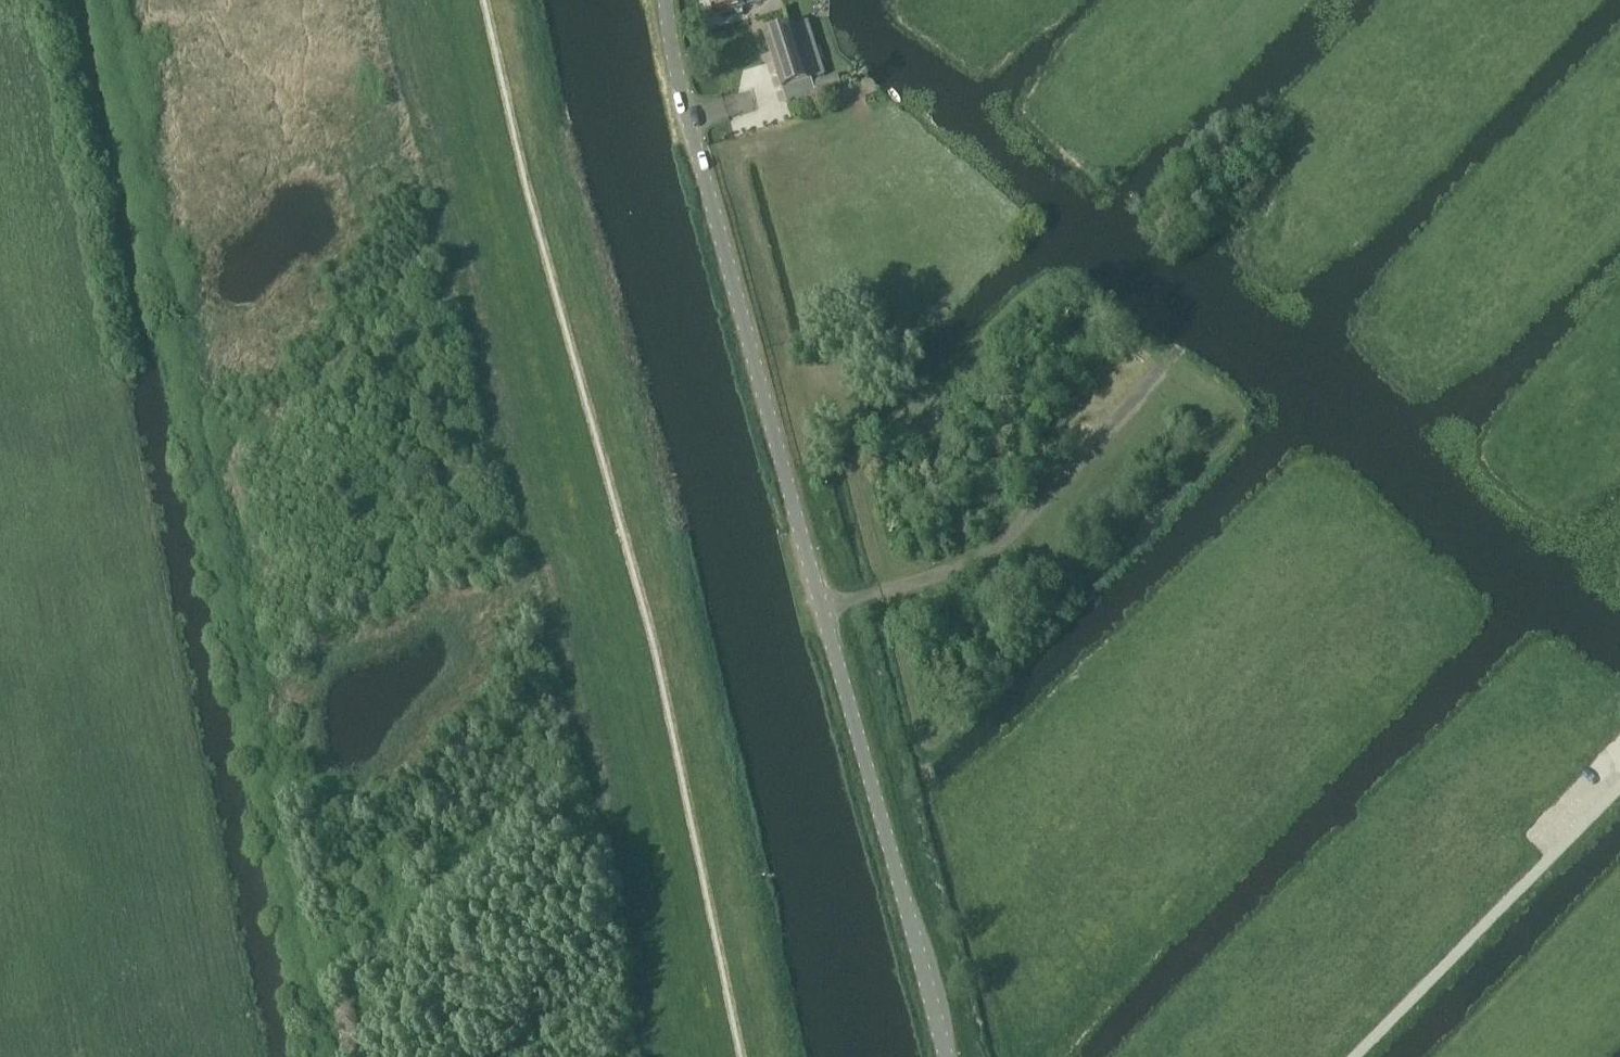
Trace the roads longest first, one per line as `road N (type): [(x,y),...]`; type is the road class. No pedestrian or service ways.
road 1 (unclassified): [(945,1056),(689,120),(668,0)]
road 2 (track): [(1347,1056),(1619,777)]

